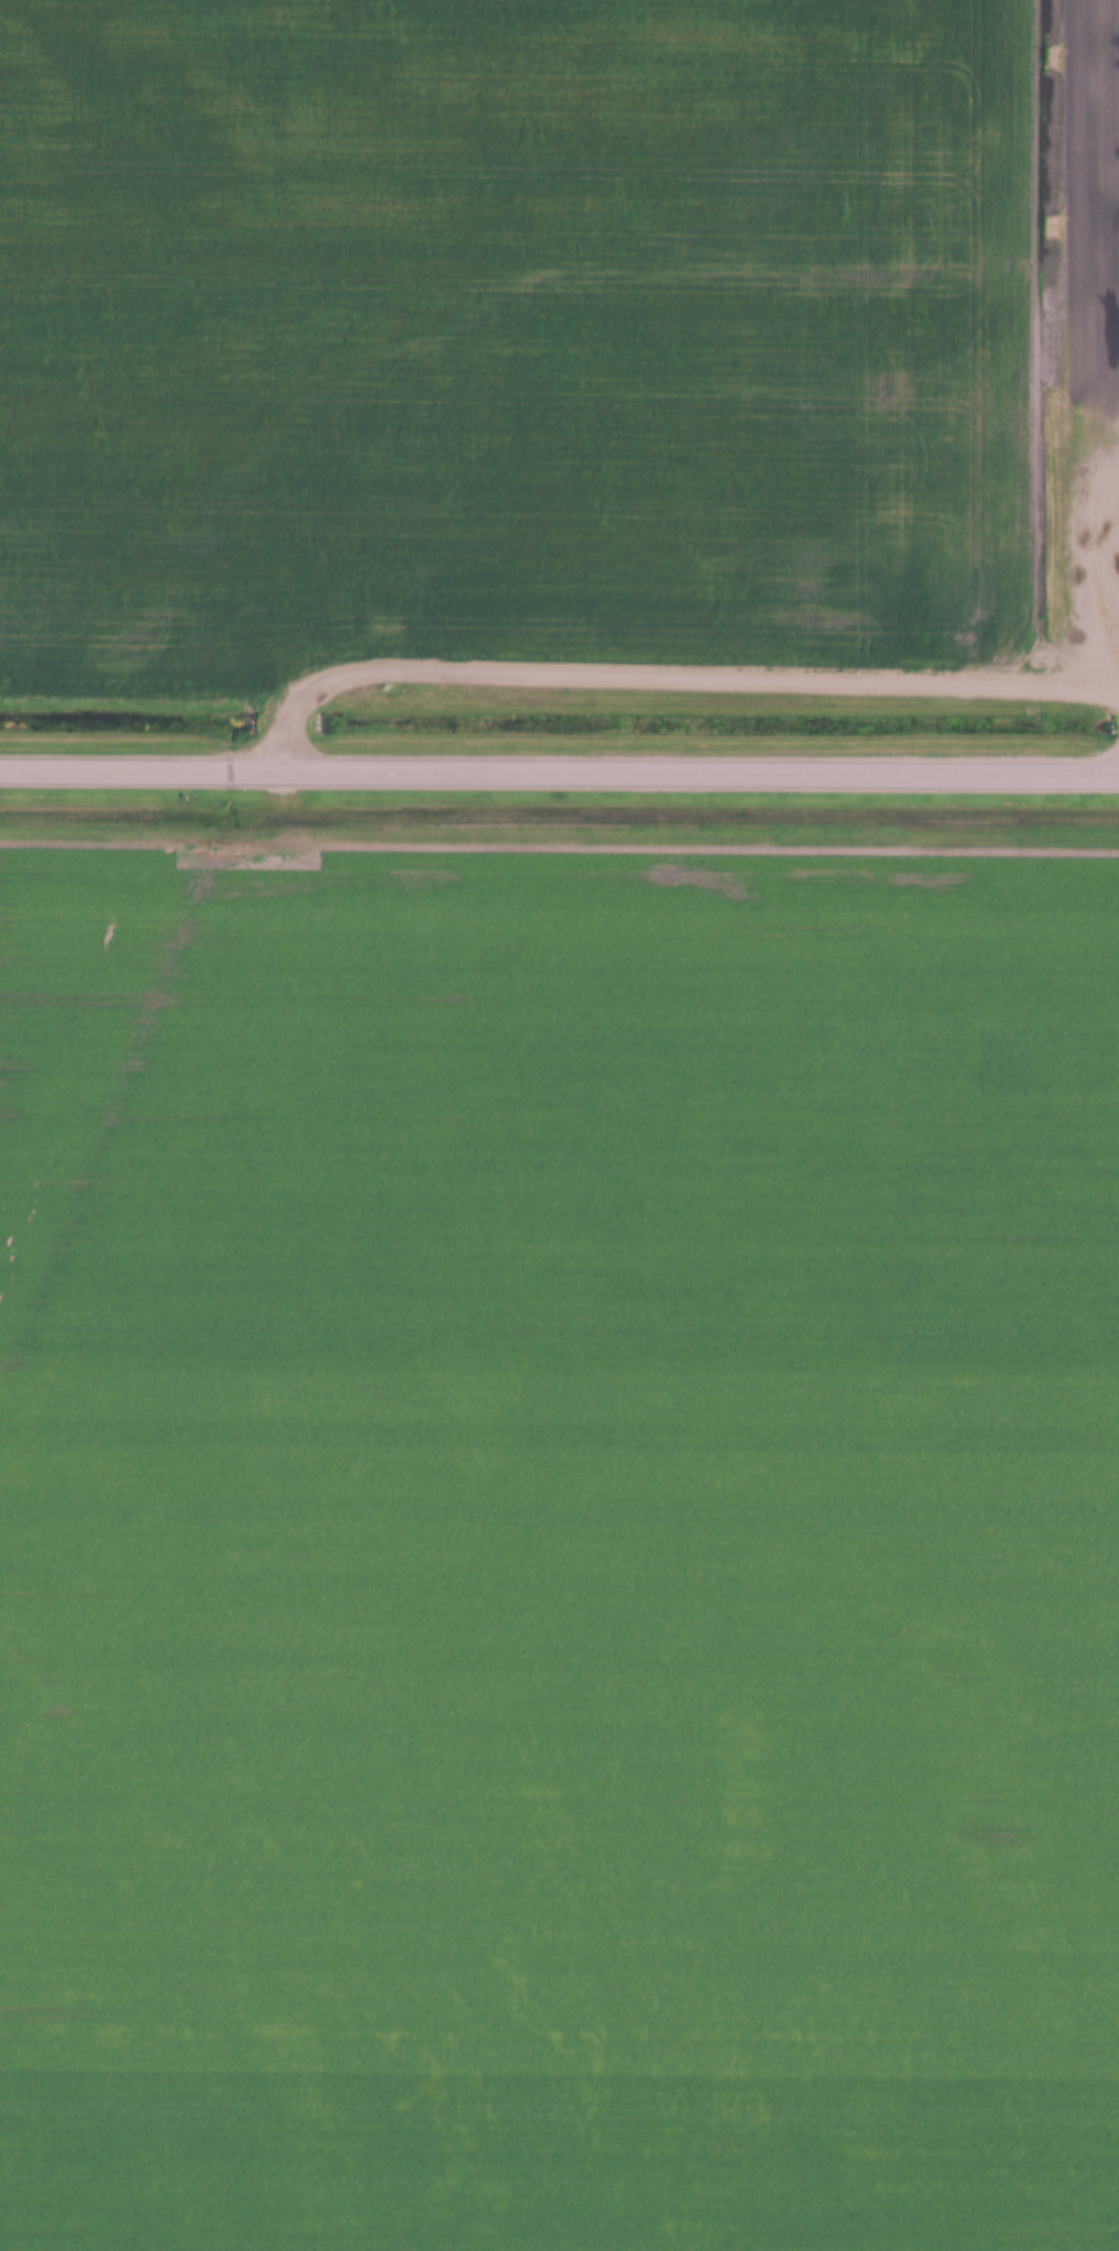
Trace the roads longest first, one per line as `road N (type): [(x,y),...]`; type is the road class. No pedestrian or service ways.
road 1 (primary): [(1118,779),(0,774)]

